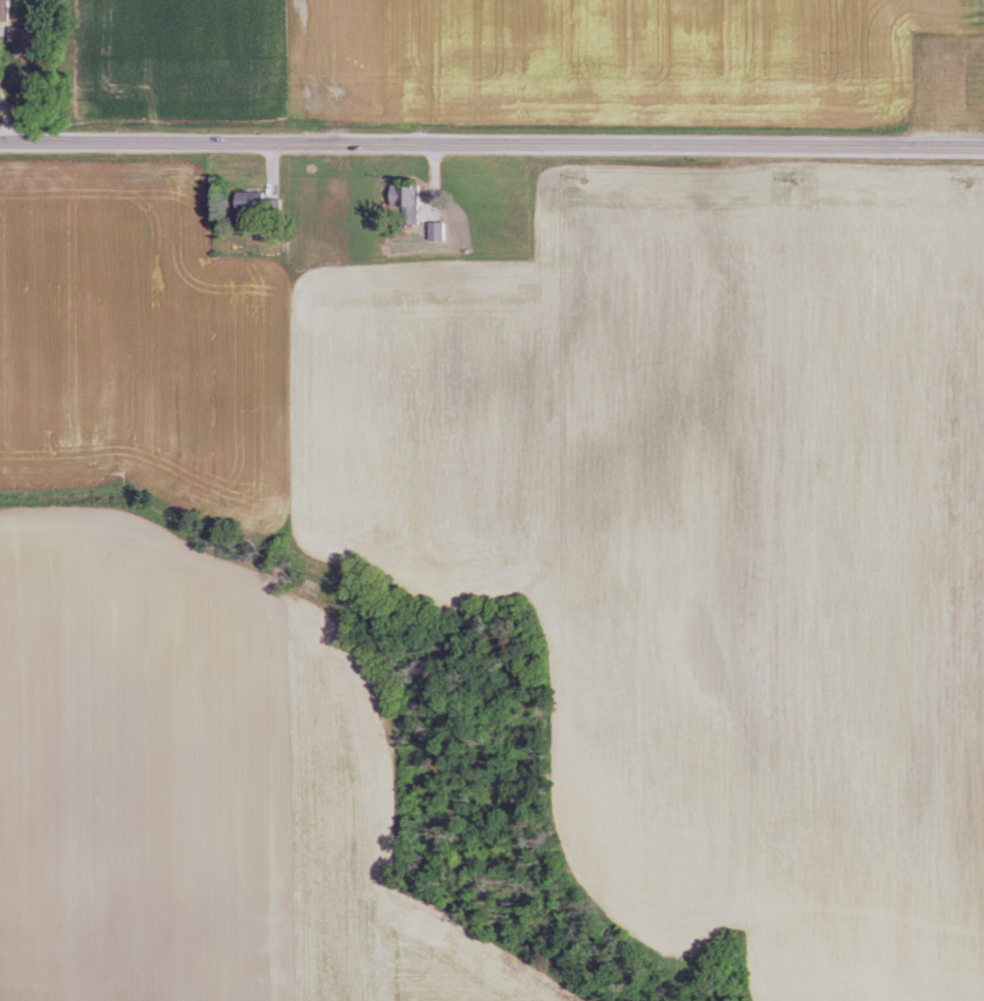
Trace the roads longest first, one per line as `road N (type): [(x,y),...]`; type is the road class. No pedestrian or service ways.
road 1 (tertiary): [(0,144),(983,150)]

